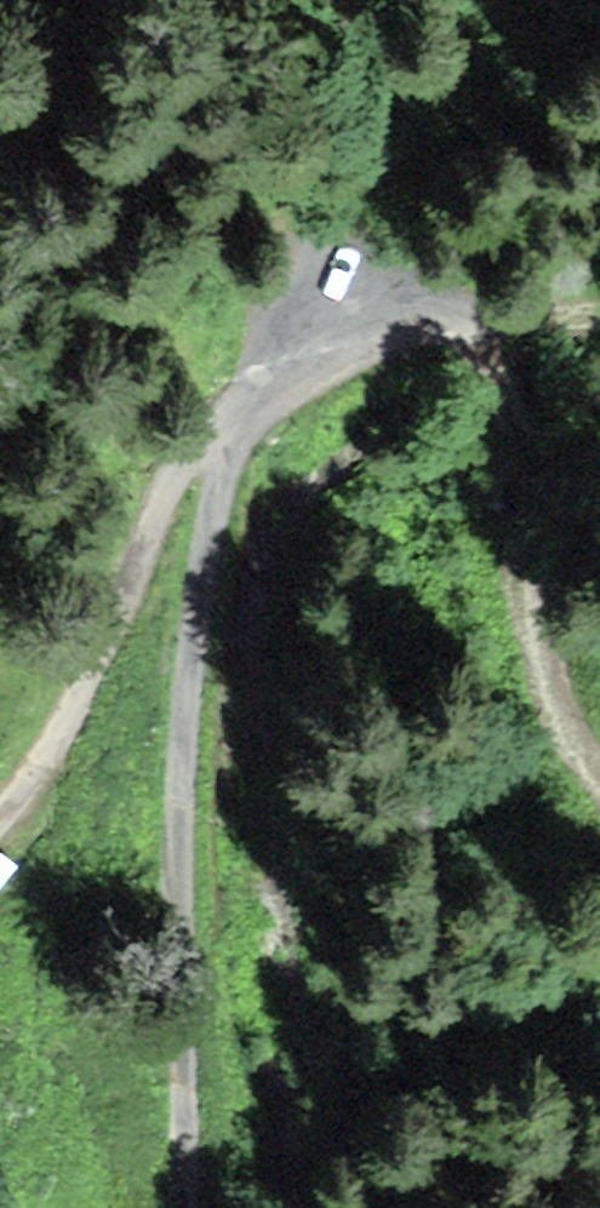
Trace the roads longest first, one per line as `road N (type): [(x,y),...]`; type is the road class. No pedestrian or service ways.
road 1 (track): [(189,1207),(186,801),(199,645),(236,407)]
road 2 (track): [(236,407),(212,423),(171,481),(97,667),(50,761),(0,832)]

